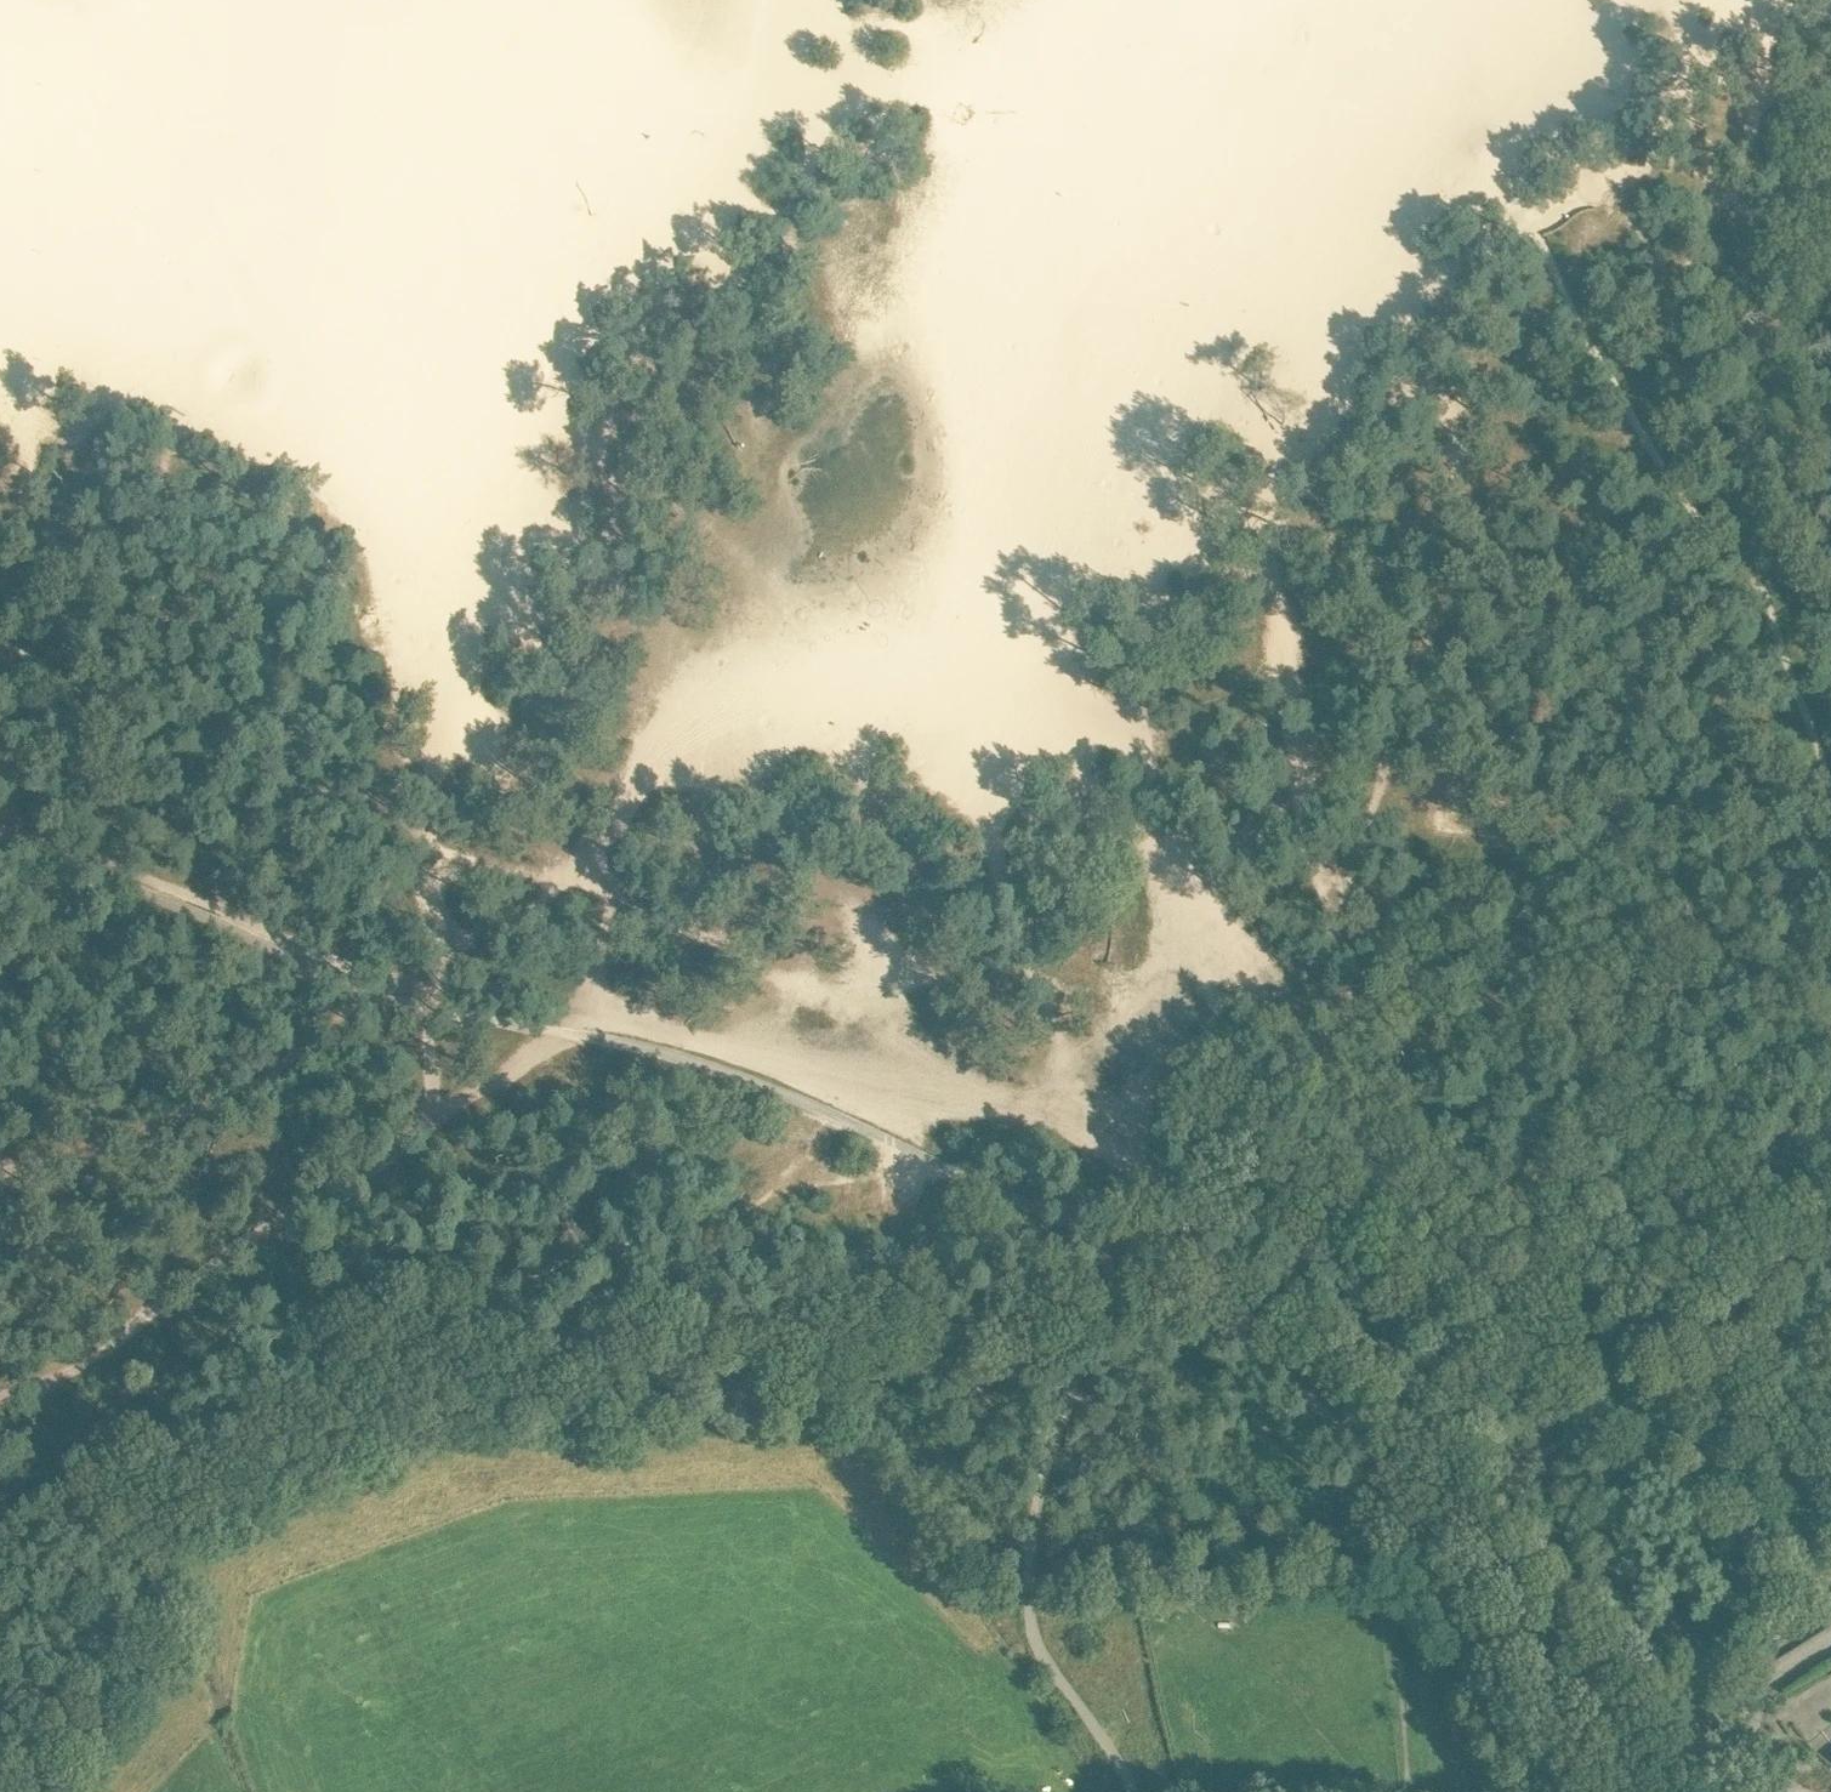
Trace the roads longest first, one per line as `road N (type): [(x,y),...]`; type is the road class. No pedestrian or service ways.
road 1 (track): [(1561,1791),(1417,1521),(1346,1412),(1284,1352),(1167,1187)]
road 2 (track): [(0,1395),(107,1351),(233,1249),(431,1121)]
road 3 (track): [(995,1106),(730,1053),(584,1007)]
road 4 (track): [(355,989),(307,1035),(174,1118),(0,1181)]
road 5 (track): [(431,1121),(566,1032),(584,1007),(615,895)]
road 6 (track): [(433,863),(451,941),(432,1010)]

